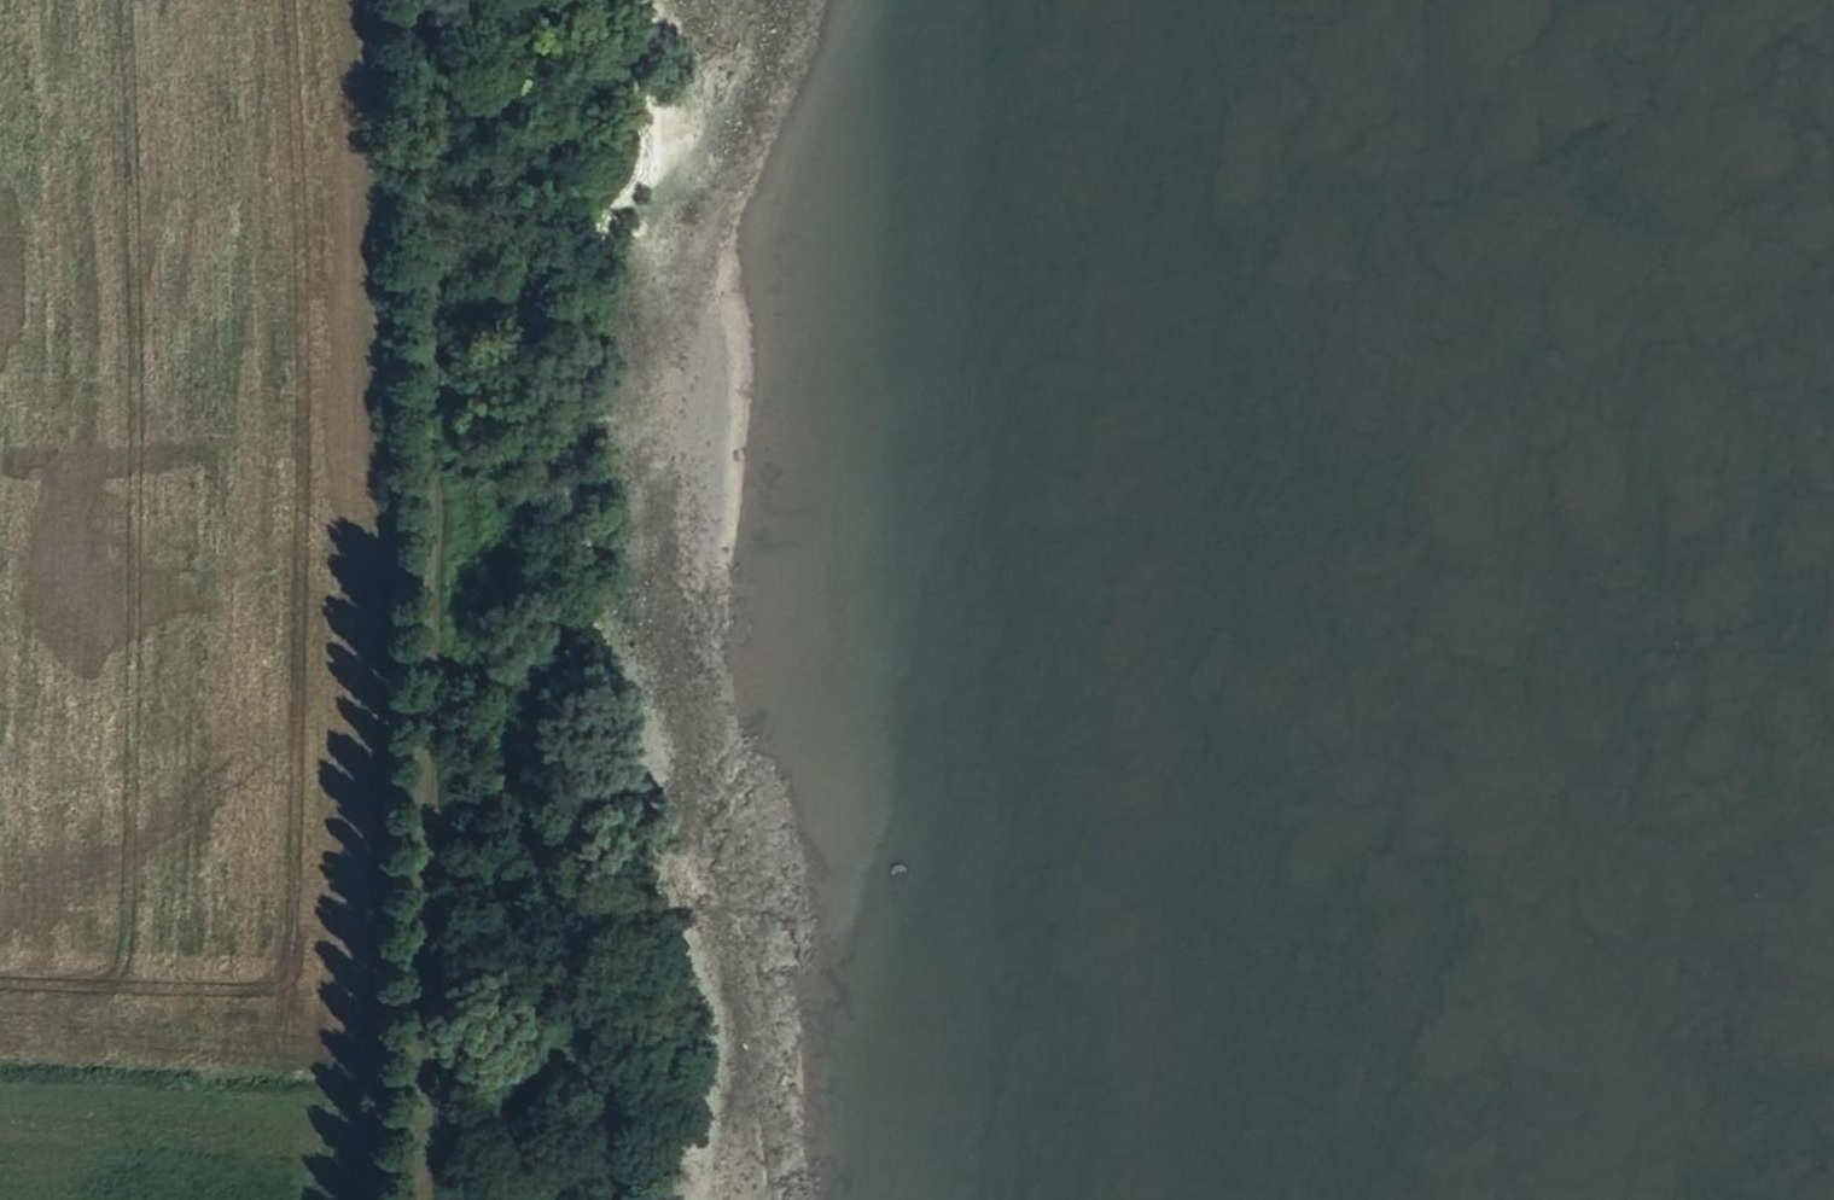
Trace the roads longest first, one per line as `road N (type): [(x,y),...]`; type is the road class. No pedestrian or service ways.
road 1 (track): [(411,0),(419,236),(417,1199)]

